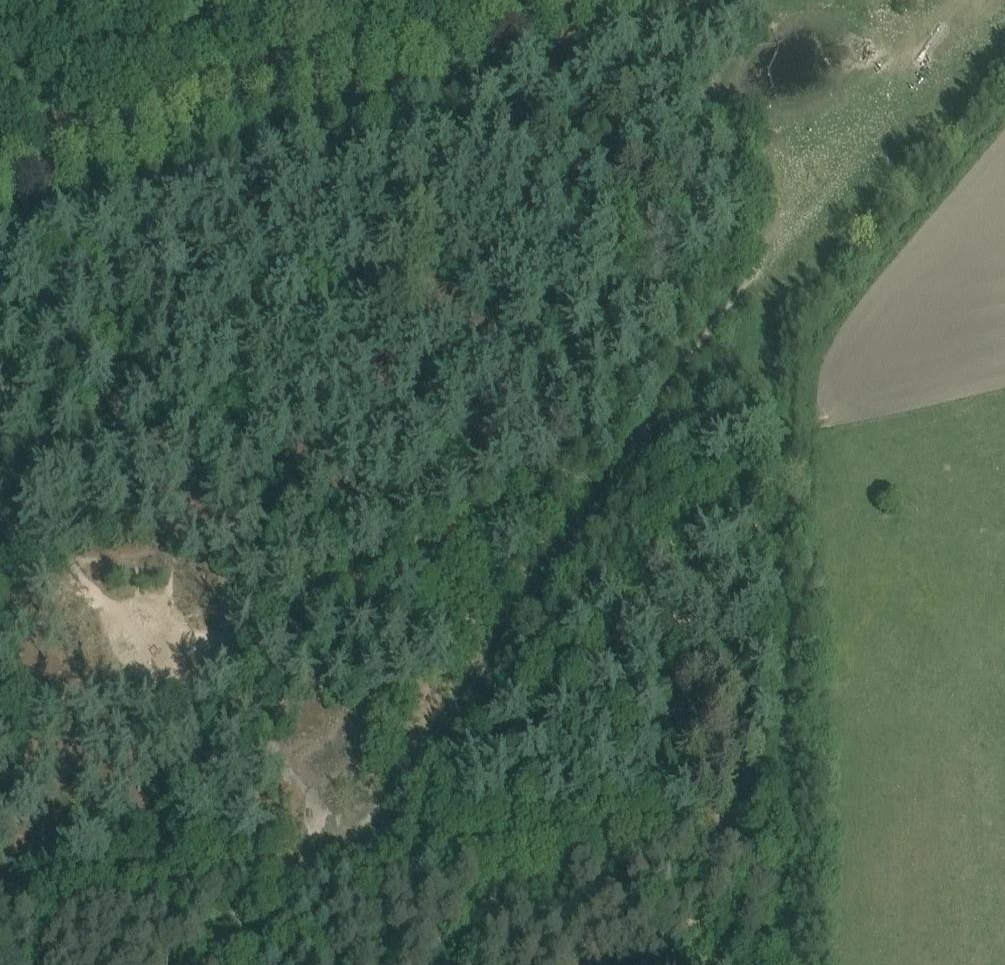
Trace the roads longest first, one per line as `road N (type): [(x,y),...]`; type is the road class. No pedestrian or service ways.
road 1 (unclassified): [(0,185),(592,0)]

